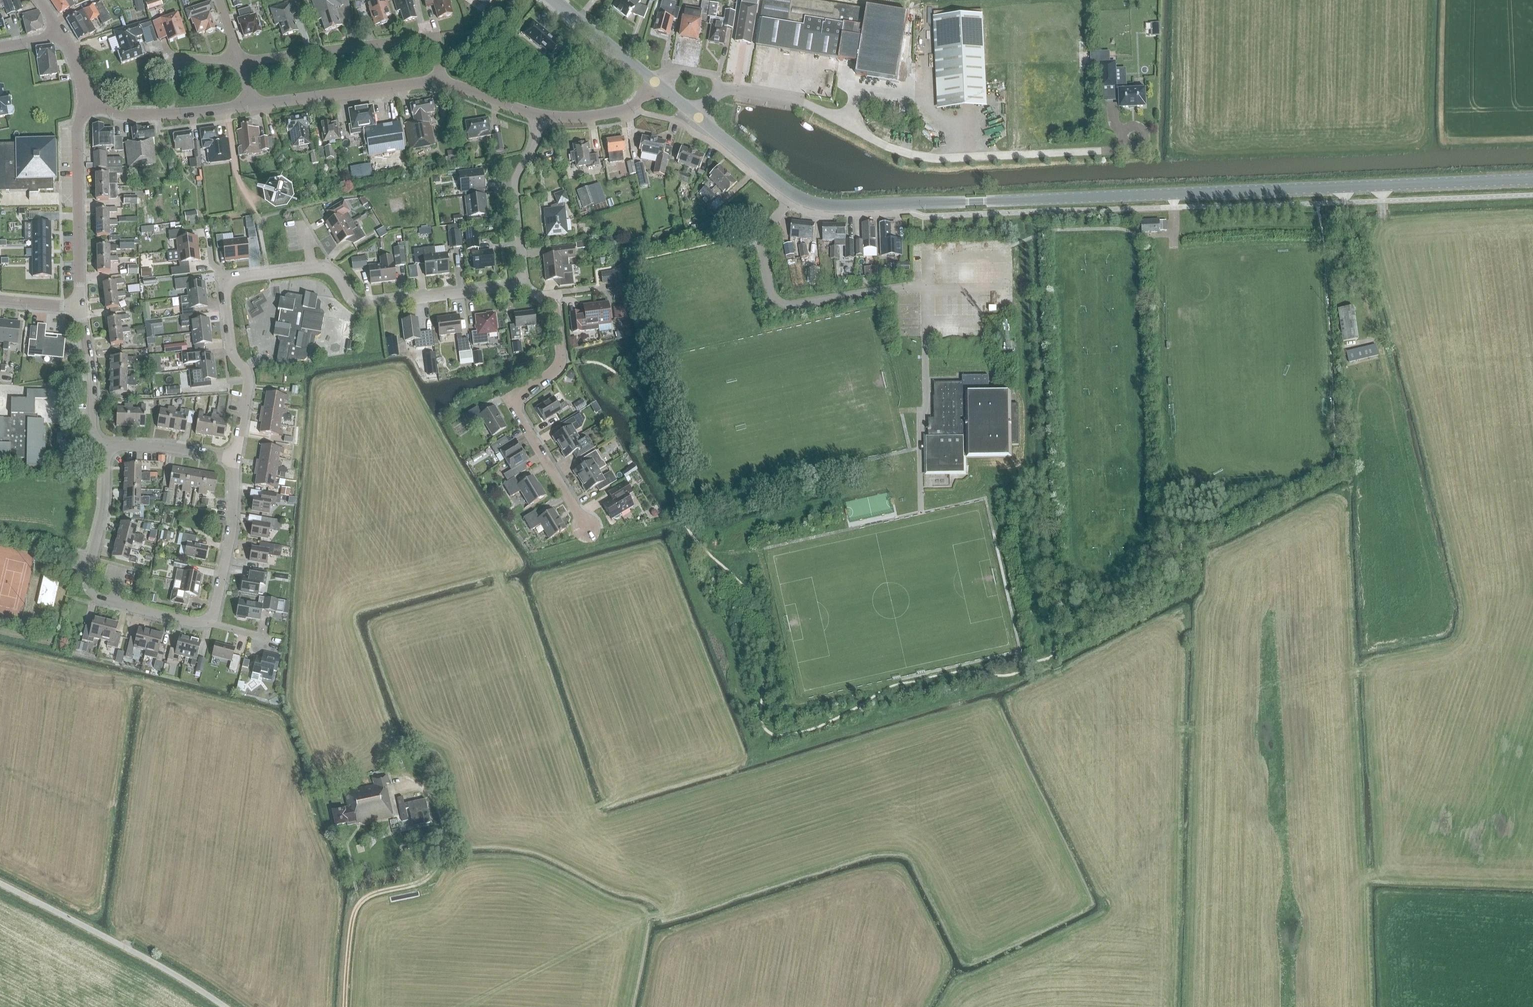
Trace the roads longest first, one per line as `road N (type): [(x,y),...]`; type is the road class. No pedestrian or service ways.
road 1 (tertiary): [(1532,179),(830,207),(794,196),(697,119)]
road 2 (track): [(1033,200),(1054,638)]
road 3 (residential): [(225,279),(323,267),(367,305),(524,289)]
road 4 (residential): [(589,533),(510,401),(562,363),(554,308),(524,289)]
road 5 (residential): [(241,62),(434,39),(439,83)]
road 6 (residential): [(89,96),(78,129),(80,307)]
road 7 (residential): [(439,83),(250,107)]
road 8 (residential): [(234,458),(248,383),(232,350),(225,279)]
road 9 (residential): [(524,289),(514,186),(540,116)]
road 10 (residential): [(250,107),(123,114),(89,96)]
road 11 (residential): [(207,620),(232,529),(234,458)]
road 12 (residential): [(106,446),(91,429),(80,307)]
road 13 (residential): [(87,572),(98,597),(189,623),(207,620)]
road 14 (tertiary): [(655,82),(552,0)]
road 15 (residential): [(234,458),(106,446)]
road 16 (residential): [(87,572),(106,446)]
road 17 (residential): [(655,82),(620,112),(540,116)]

